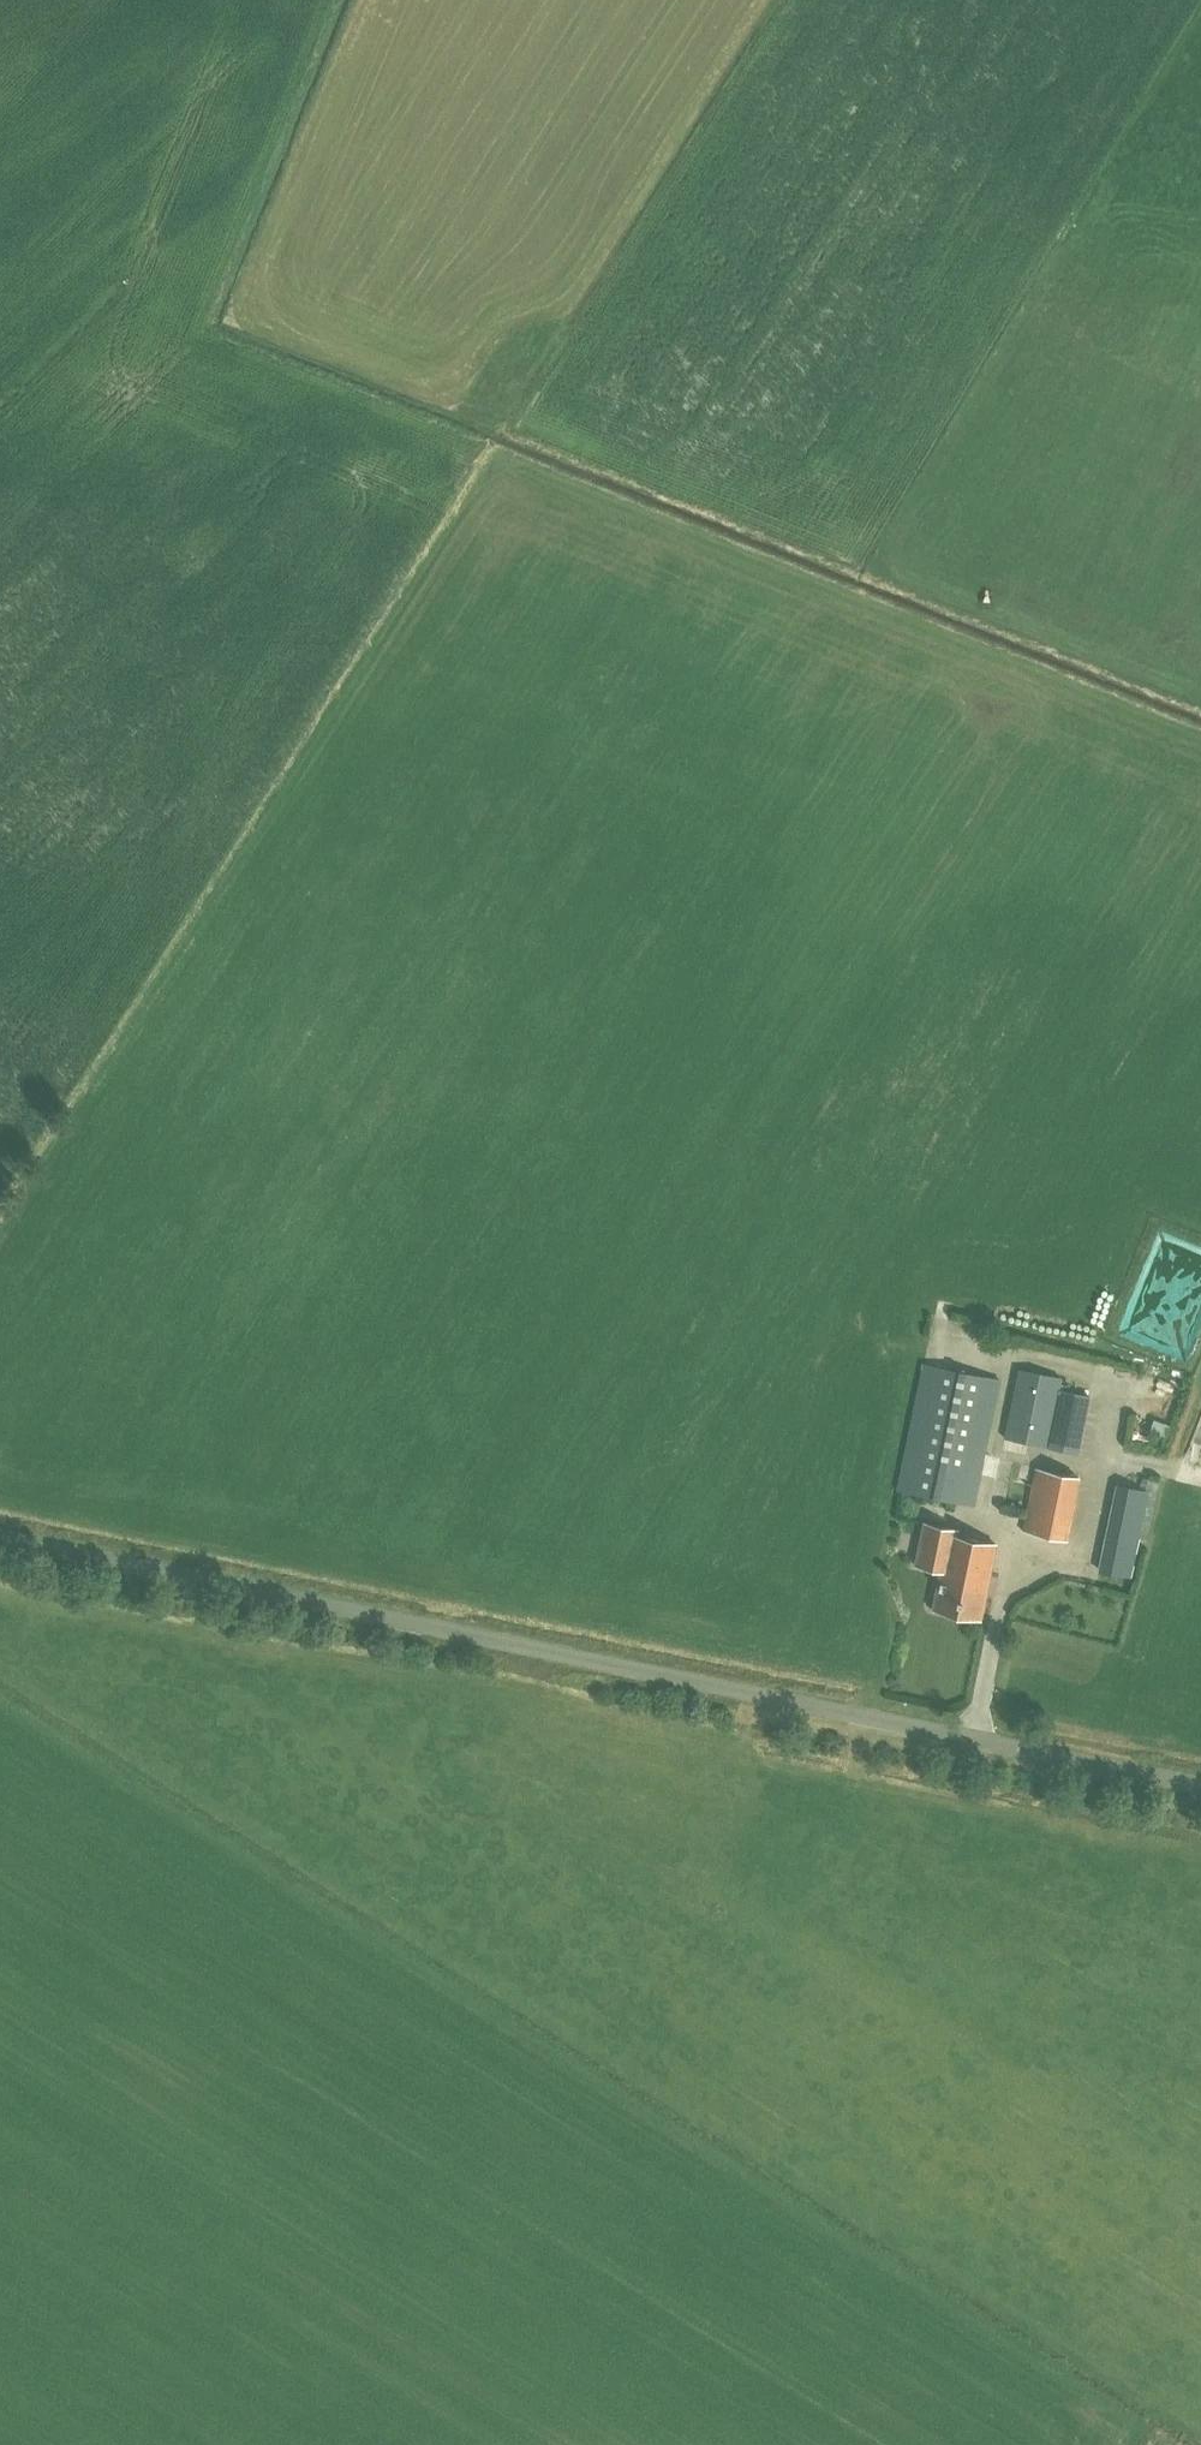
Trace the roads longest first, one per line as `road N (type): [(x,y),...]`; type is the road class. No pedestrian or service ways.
road 1 (unclassified): [(1200,1789),(0,1540)]

